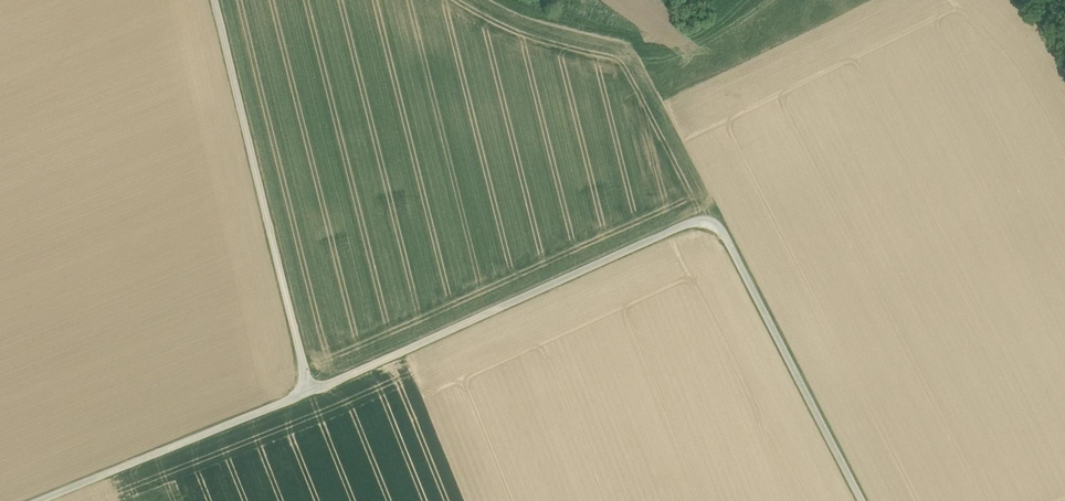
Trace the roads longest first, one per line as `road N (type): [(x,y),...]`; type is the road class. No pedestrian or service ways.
road 1 (unclassified): [(864,500),(713,216),(310,391)]
road 2 (residential): [(215,0),(310,391)]
road 3 (unclassified): [(310,391),(35,500)]

